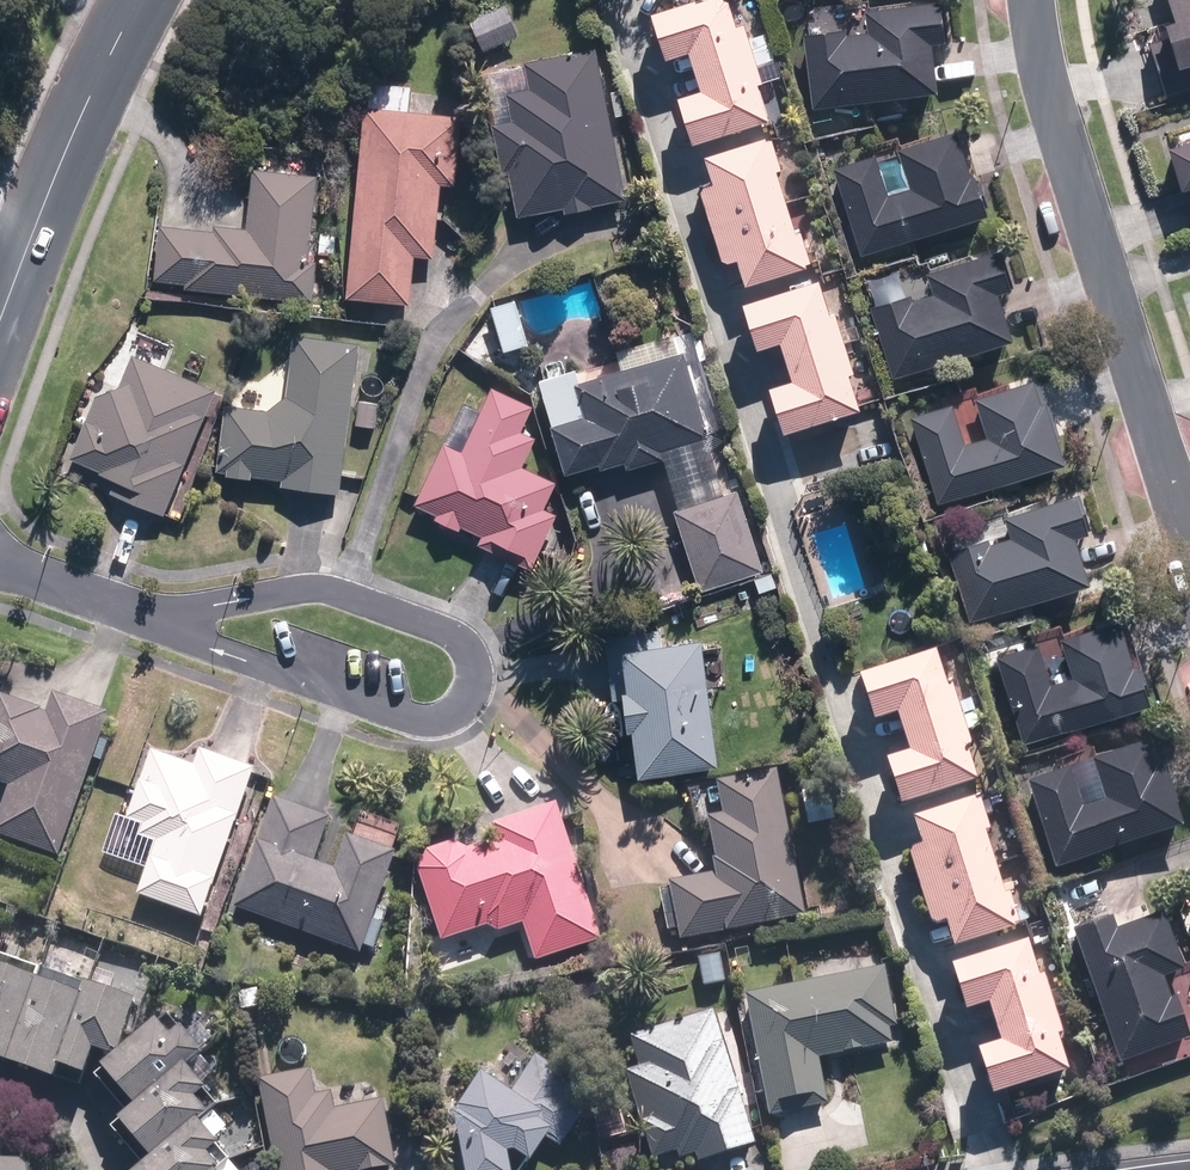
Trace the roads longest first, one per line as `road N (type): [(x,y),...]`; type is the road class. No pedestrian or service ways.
road 1 (residential): [(1034,0),(1049,98),(1189,533)]
road 2 (residential): [(190,634),(250,601),(316,594),(448,628),(468,660),(458,705),(415,722),(289,675)]
road 3 (residential): [(0,337),(93,83),(144,0)]
road 4 (residential): [(190,634),(0,564)]

